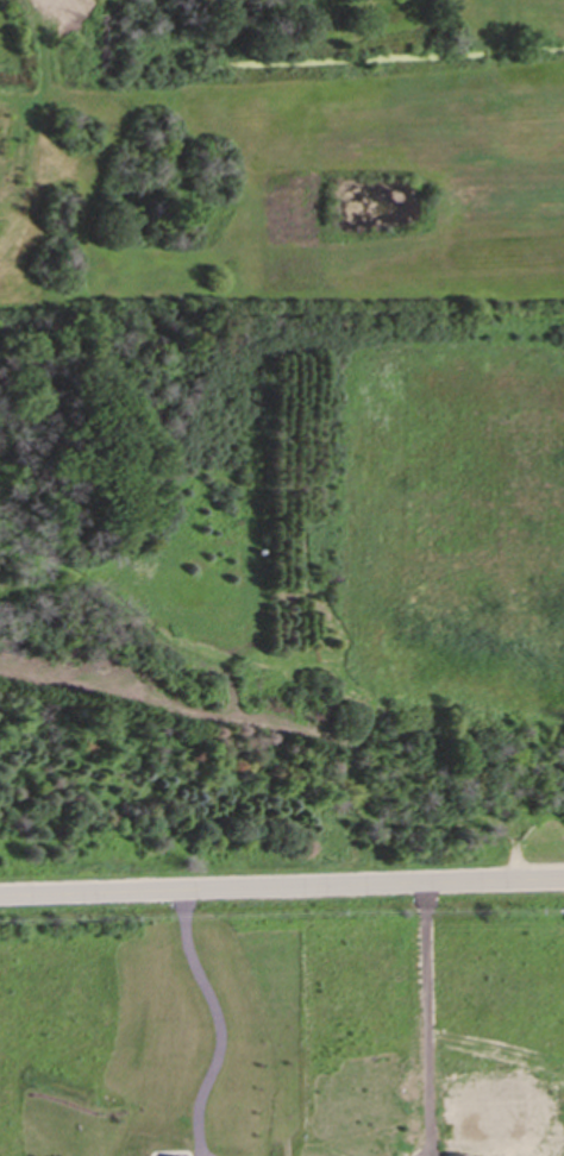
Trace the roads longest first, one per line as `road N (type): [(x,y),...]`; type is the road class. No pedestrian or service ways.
road 1 (residential): [(0,895),(563,878)]

